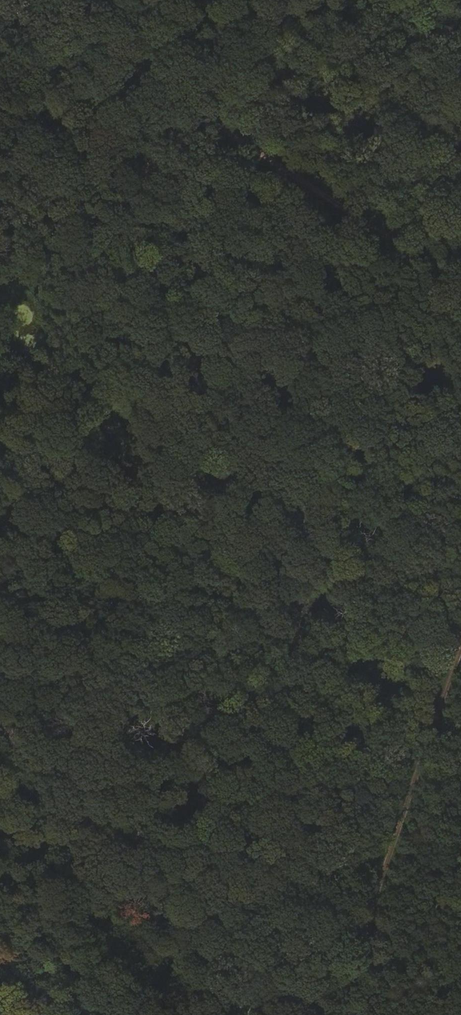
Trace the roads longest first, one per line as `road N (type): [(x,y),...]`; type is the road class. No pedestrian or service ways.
road 1 (track): [(34,0),(460,288)]
road 2 (track): [(339,1014),(460,642)]

